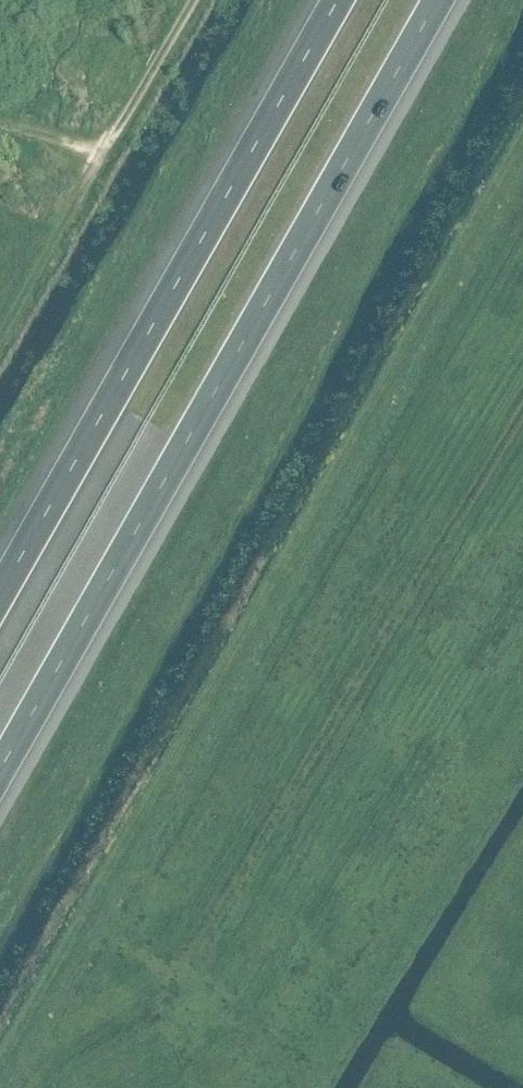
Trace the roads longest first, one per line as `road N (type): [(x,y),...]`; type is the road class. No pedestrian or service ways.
road 1 (motorway): [(0,771),(439,0)]
road 2 (motorway): [(337,0),(0,593)]
road 3 (unclassified): [(72,194),(180,0)]

